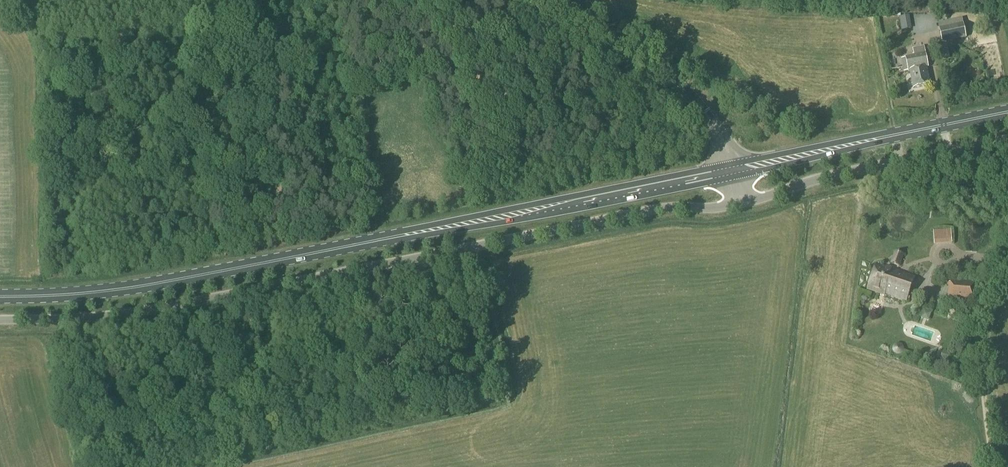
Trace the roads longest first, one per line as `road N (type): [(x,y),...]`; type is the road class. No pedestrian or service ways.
road 1 (unclassified): [(0,321),(184,305),(651,214),(740,205)]
road 2 (primary): [(0,298),(162,284),(733,171)]
road 3 (primary): [(733,171),(1007,114)]
road 4 (unclassified): [(740,205),(1007,140)]
road 5 (tertiary): [(733,171),(705,106),(544,0)]

